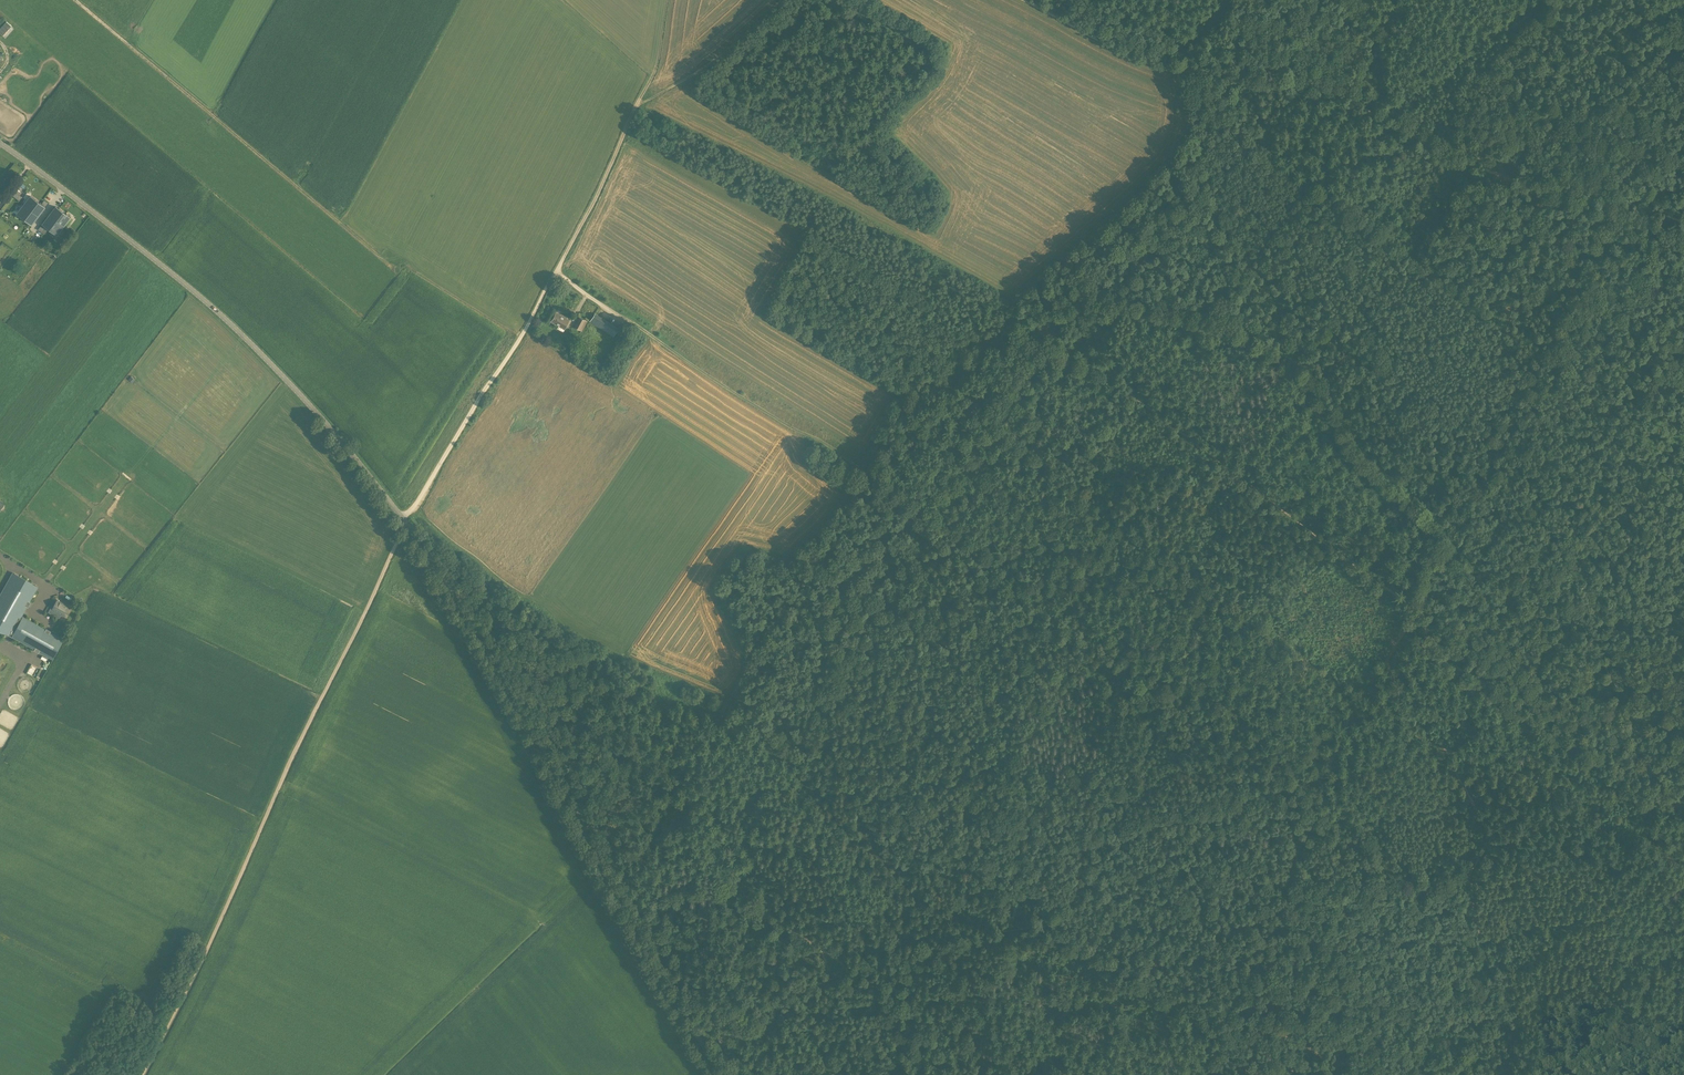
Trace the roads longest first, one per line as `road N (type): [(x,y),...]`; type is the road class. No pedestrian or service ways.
road 1 (tertiary): [(727,1074),(665,982),(484,642),(366,469),(233,323),(0,143)]
road 2 (track): [(837,780),(793,752),(931,521),(1313,811)]
road 3 (track): [(1026,352),(997,411),(1002,432),(1244,615),(1177,700),(1106,826)]
road 4 (track): [(143,1074),(409,526)]
road 5 (track): [(413,508),(453,559),(566,635),(577,669),(617,696),(633,727),(677,753),(734,861)]
road 6 (track): [(1442,524),(1498,452),(1597,221),(1474,164)]
road 7 (track): [(413,508),(536,311),(635,107)]
road 8 (track): [(388,262),(75,0)]
road 9 (track): [(1474,164),(1311,82),(1180,69)]
road 10 (track): [(1037,926),(924,944),(776,1000)]
road 11 (track): [(821,948),(1004,1074)]
road 12 (track): [(1014,897),(837,780)]
road 13 (track): [(635,107),(720,57),(783,0)]
road 14 (track): [(1474,164),(1549,0)]
road 15 (track): [(1313,811),(1358,702),(1391,657)]
road 16 (track): [(1180,69),(1124,54),(1025,0)]
road 17 (track): [(1391,657),(1442,524)]
road 18 (track): [(734,861),(749,898),(821,948)]
road 19 (track): [(1106,826),(1062,914),(1037,926)]

